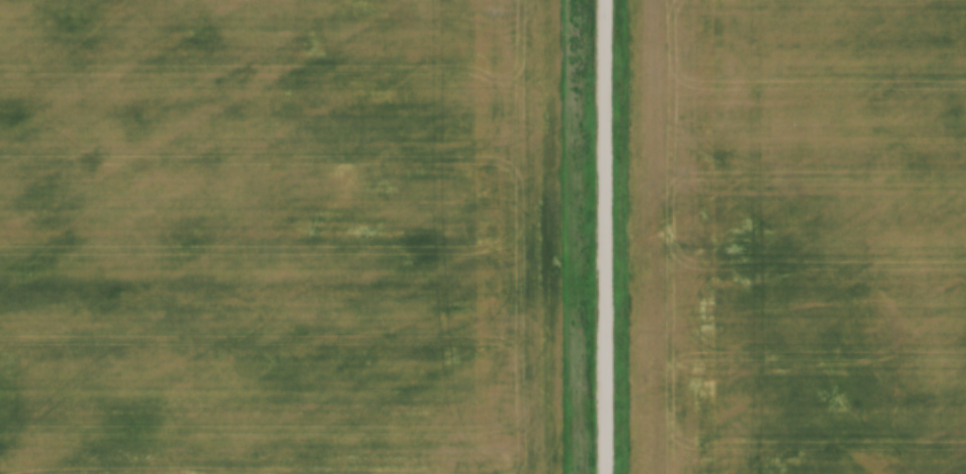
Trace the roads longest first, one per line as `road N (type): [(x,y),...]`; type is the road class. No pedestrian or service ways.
road 1 (residential): [(606,473),(607,0)]

